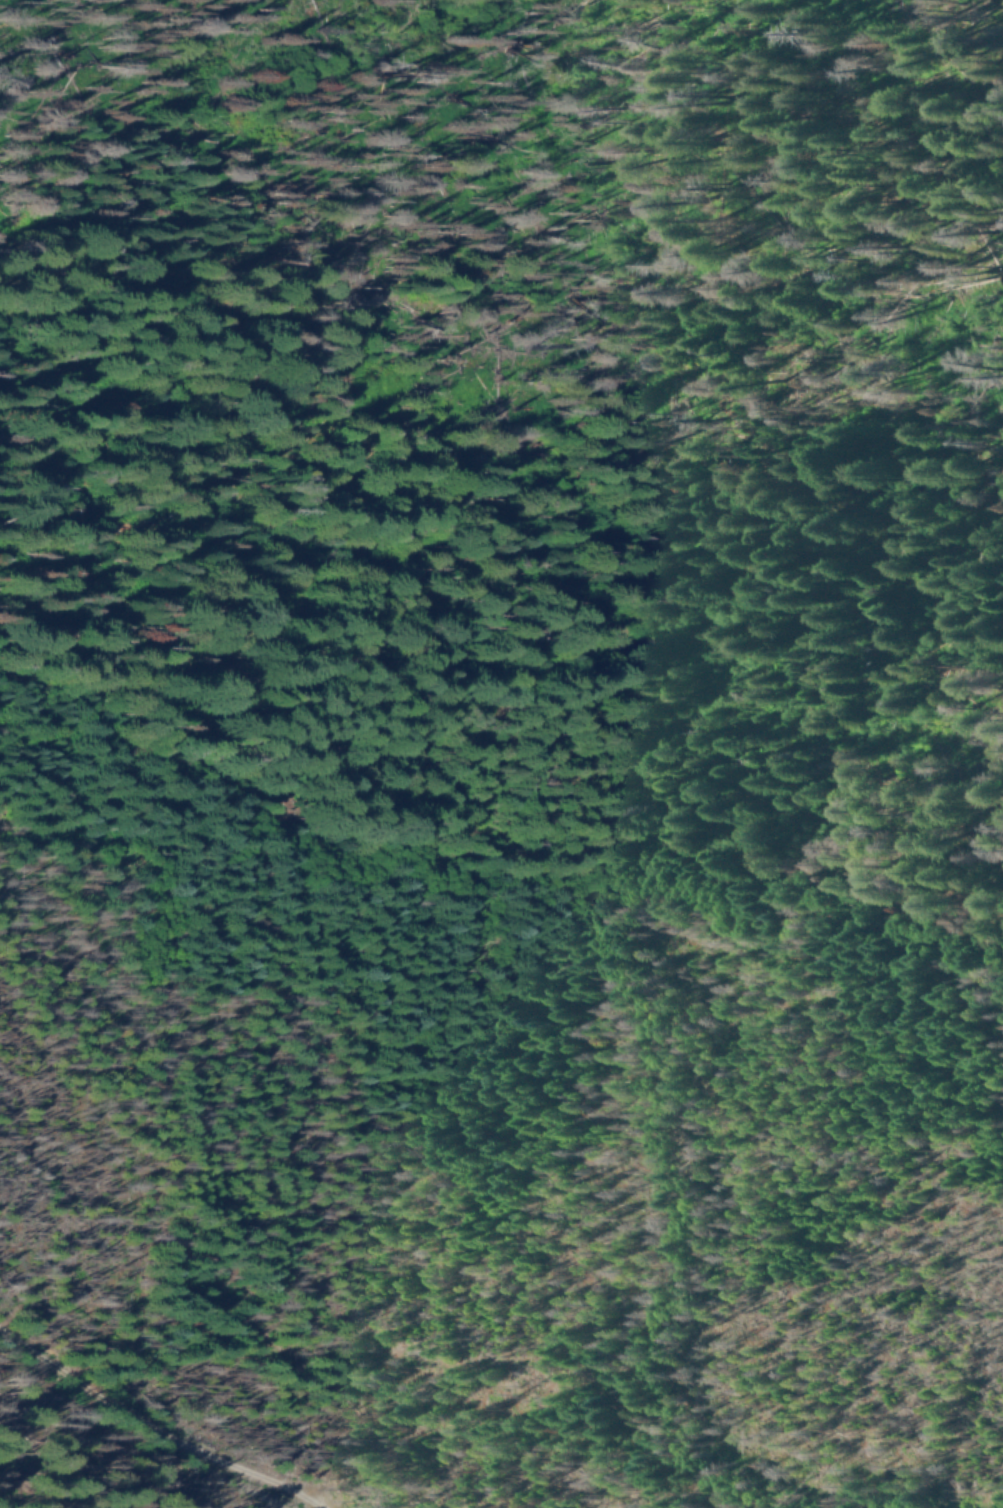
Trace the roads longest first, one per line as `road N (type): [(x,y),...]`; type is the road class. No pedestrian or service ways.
road 1 (track): [(304,1507),(93,1399),(0,1334)]

